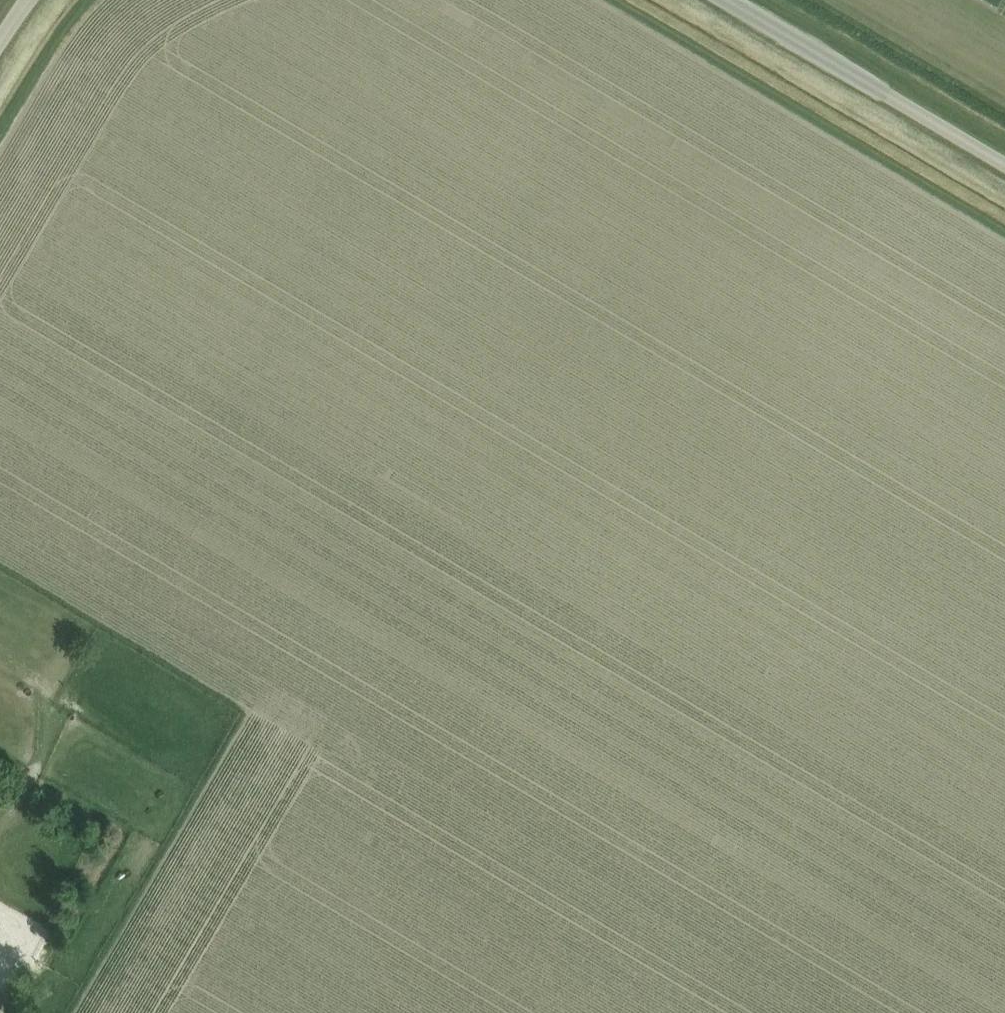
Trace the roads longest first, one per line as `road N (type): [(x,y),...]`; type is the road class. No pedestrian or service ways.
road 1 (unclassified): [(726,0),(1004,164)]

